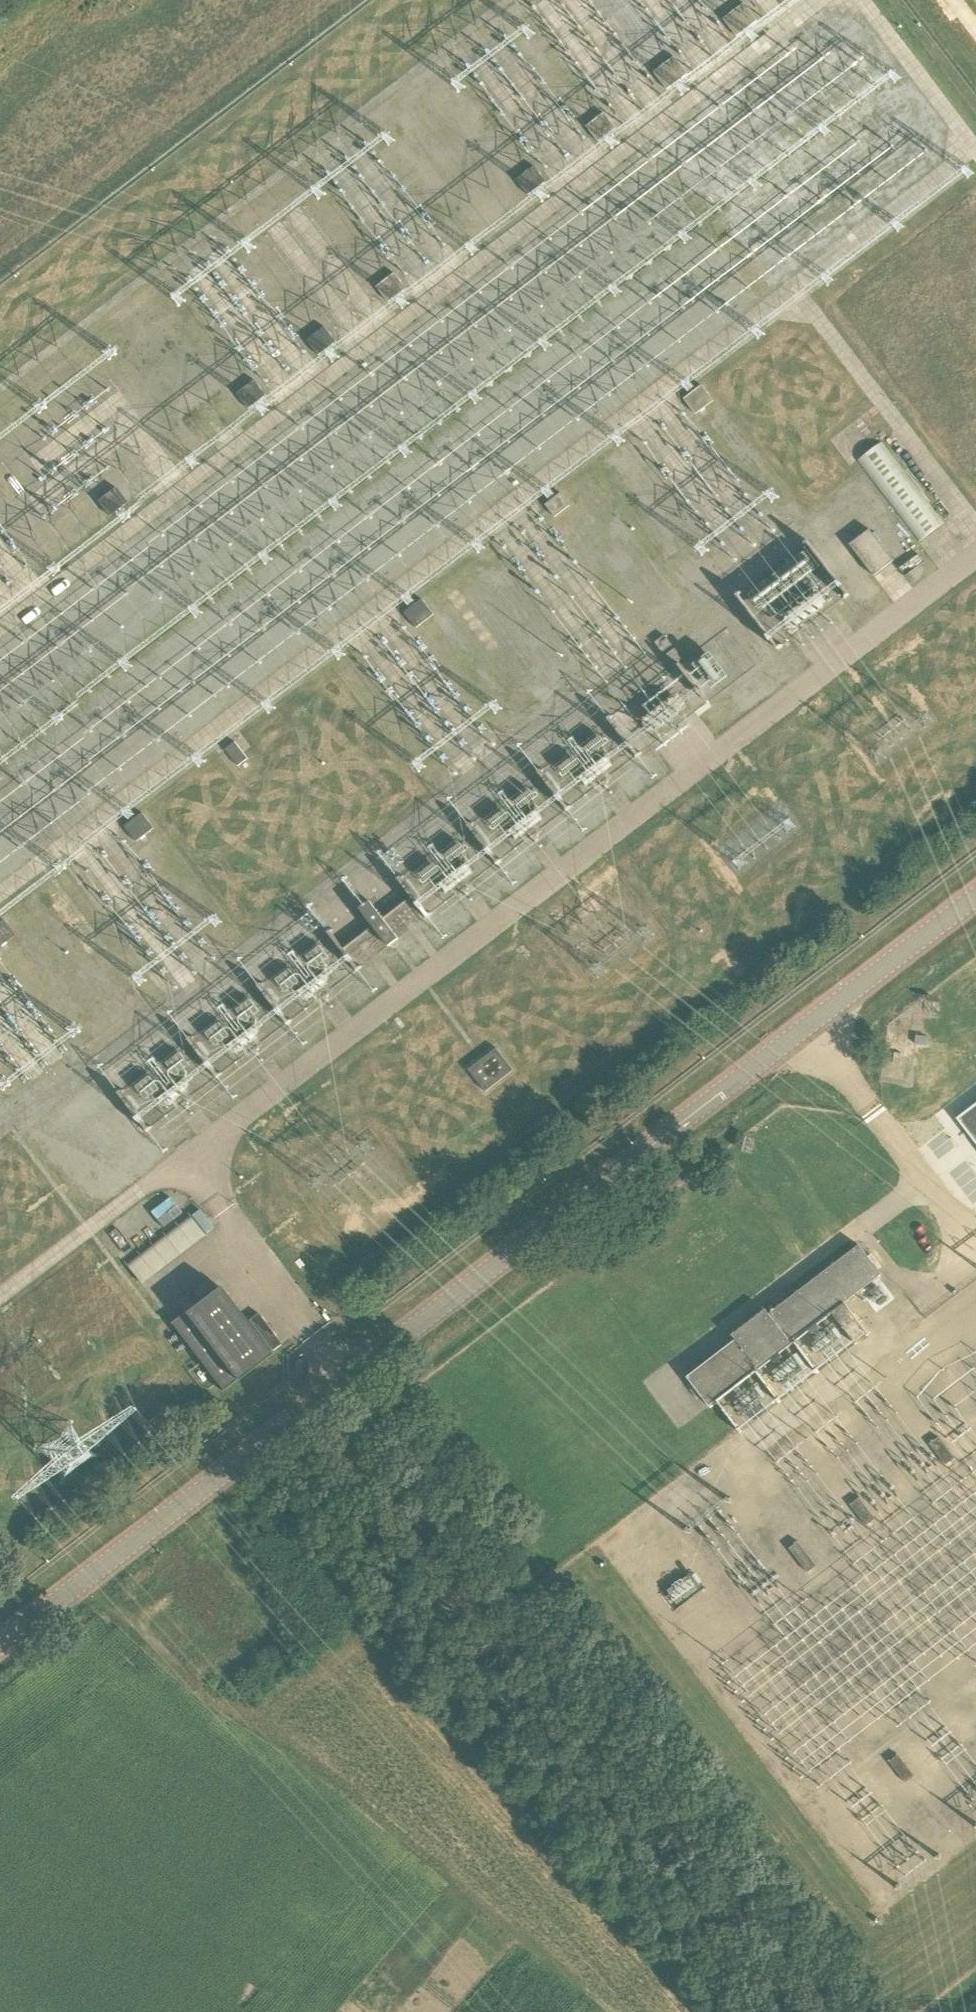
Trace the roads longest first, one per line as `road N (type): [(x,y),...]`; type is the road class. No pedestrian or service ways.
road 1 (tertiary): [(0,1647),(975,899)]

